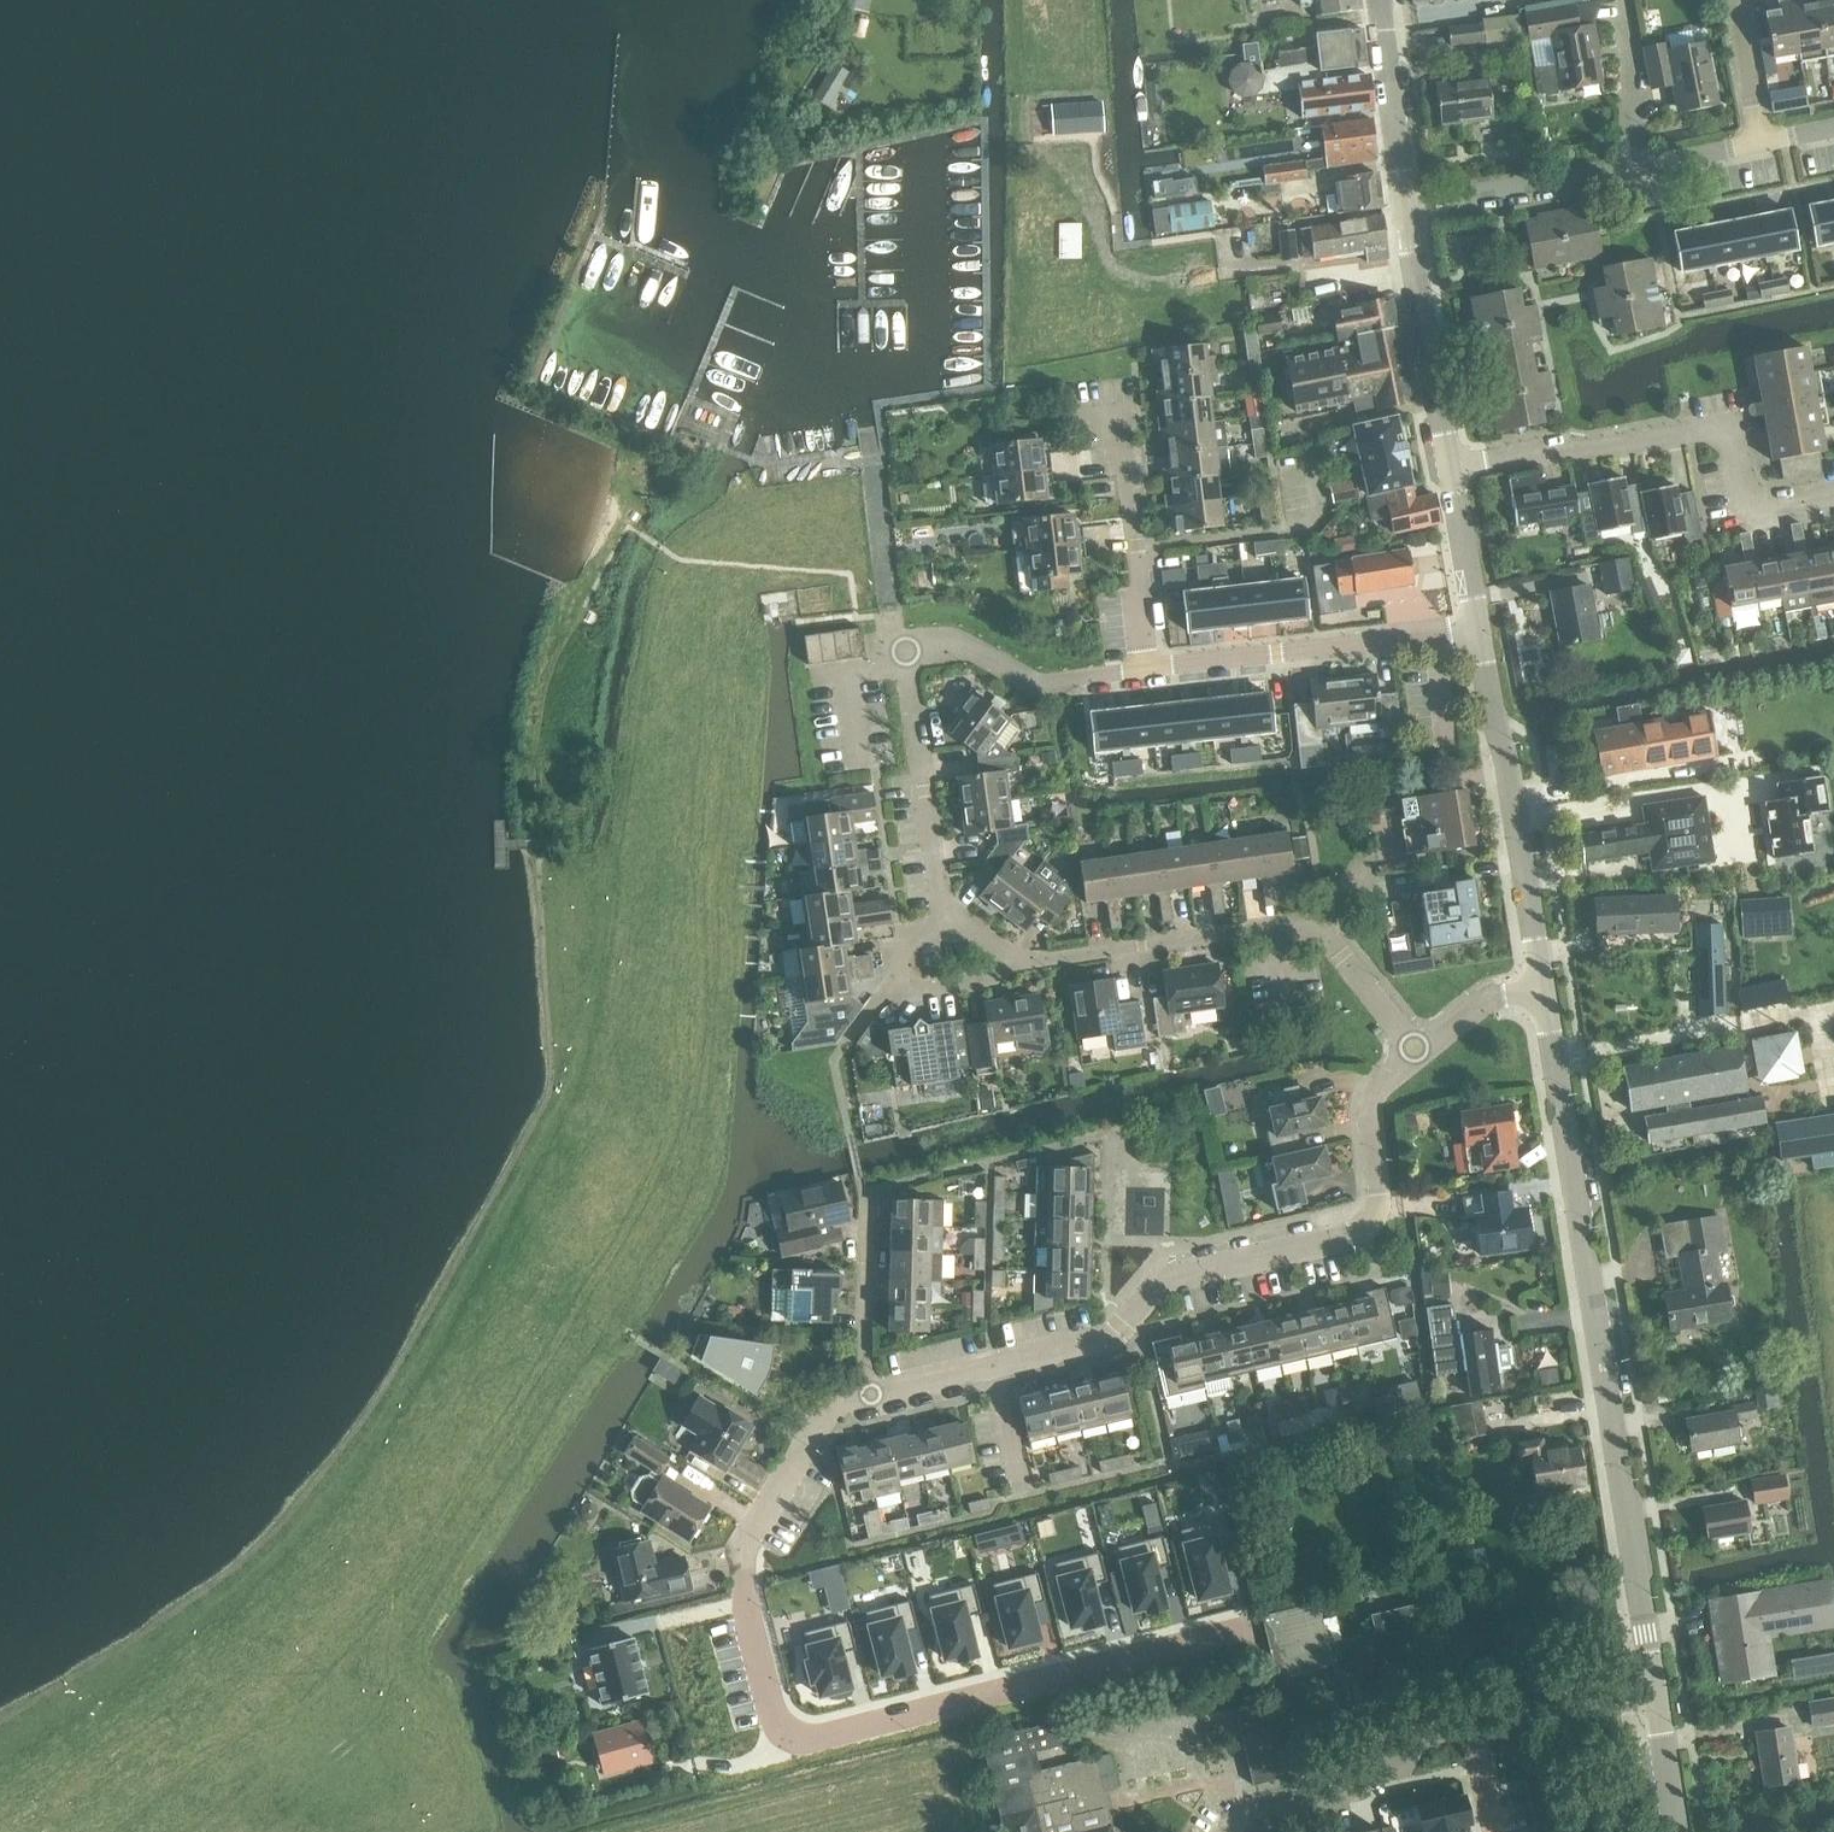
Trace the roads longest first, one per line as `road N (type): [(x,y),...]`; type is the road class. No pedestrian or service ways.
road 1 (residential): [(1250,1636),(811,1738),(779,1725),(746,1609),(740,1550),(829,1403),(865,1393)]
road 2 (residential): [(865,1393),(1102,1343),(1161,1276),(1358,1233),(1383,1204),(1371,1098),(1420,1054)]
road 3 (tertiary): [(1640,1690),(1539,983)]
road 4 (residential): [(946,931),(901,651),(966,643),(1037,683),(1144,669)]
road 5 (residential): [(1420,1054),(1328,929),(1278,929),(1006,970)]
road 6 (residential): [(1833,494),(1741,510),(1726,426),(1585,454),(1560,446),(1448,466)]
road 7 (tertiary): [(1539,983),(1476,626)]
road 8 (tertiary): [(1408,203),(1762,142)]
road 9 (residential): [(1144,669),(1476,626)]
road 10 (residential): [(1144,669),(1127,392)]
road 11 (residential): [(1233,1831),(1239,1816),(1360,1782),(1389,1753),(1474,1732)]
road 12 (tertiary): [(1448,466),(1408,203)]
road 13 (residential): [(1006,970),(909,992),(895,980),(894,943),(946,931)]
road 14 (tertiary): [(1408,203),(1377,0)]
road 15 (residential): [(865,1393),(862,1191)]
road 16 (residential): [(1474,1732),(1640,1690)]
road 17 (tertiary): [(1476,626),(1448,466)]
road 18 (residential): [(1737,0),(1762,142)]
road 19 (tertiary): [(1667,1831),(1640,1690)]
road 20 (residential): [(1420,1054),(1480,1001),(1539,983)]

